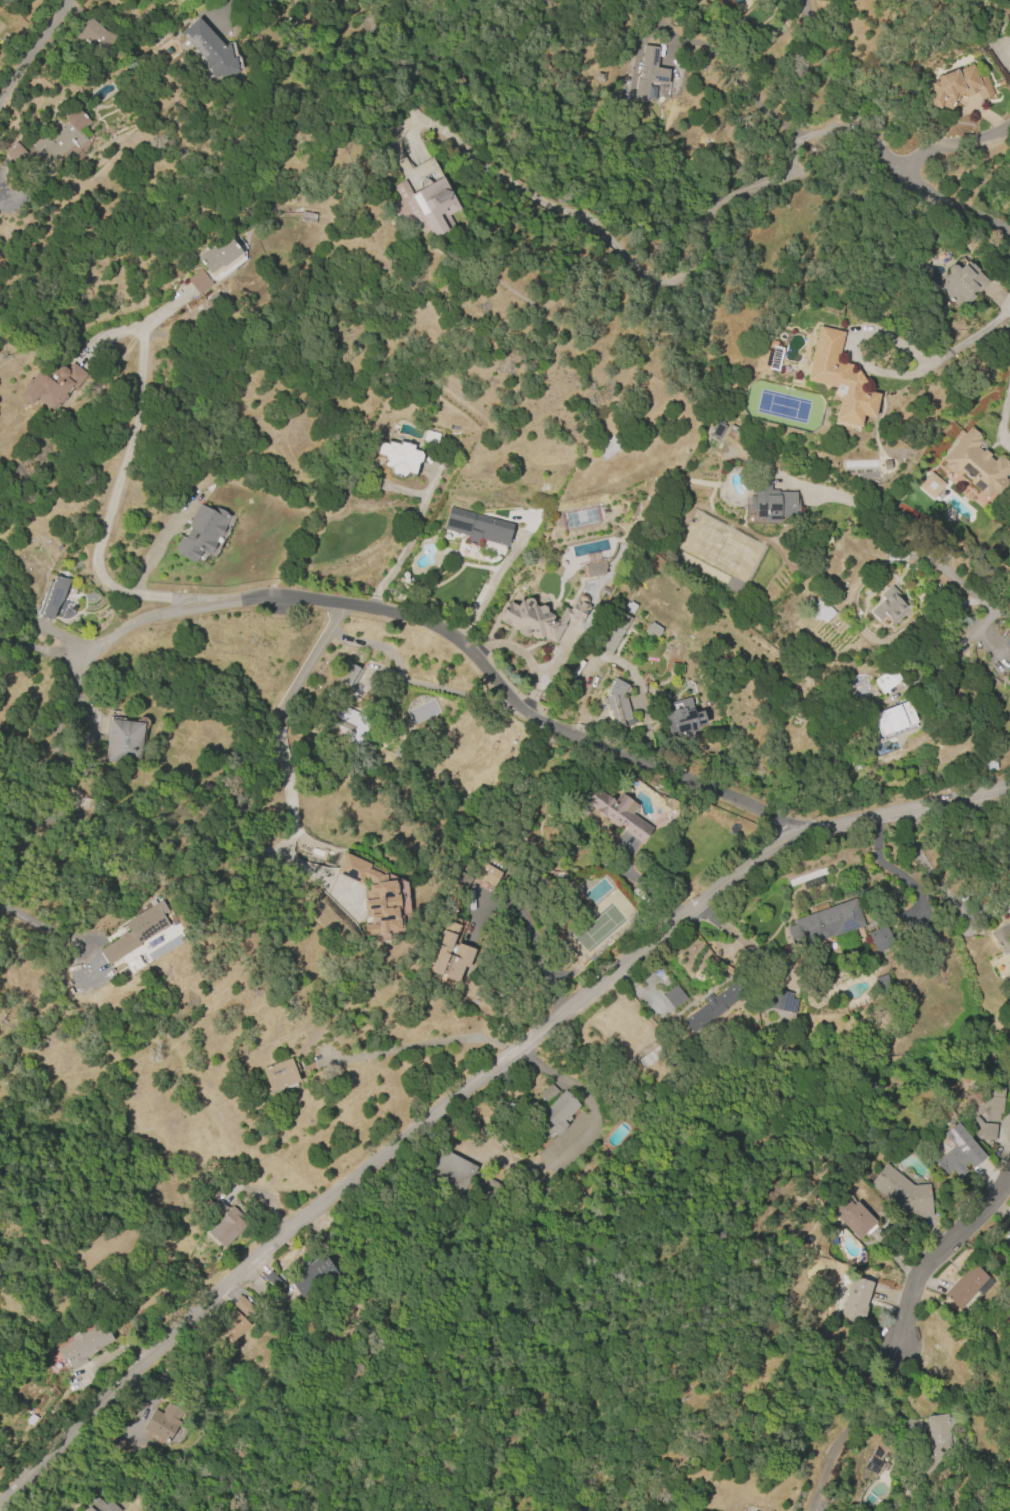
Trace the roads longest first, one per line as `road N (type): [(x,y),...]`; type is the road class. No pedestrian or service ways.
road 1 (tertiary): [(1009,784),(878,816),(792,824),(279,1234),(0,1502)]
road 2 (residential): [(792,824),(507,698),(460,644),(414,618),(239,598),(190,608),(87,651)]
road 3 (residential): [(1009,225),(901,173),(857,124),(802,139)]
road 4 (residential): [(1009,1180),(914,1285),(902,1344)]

